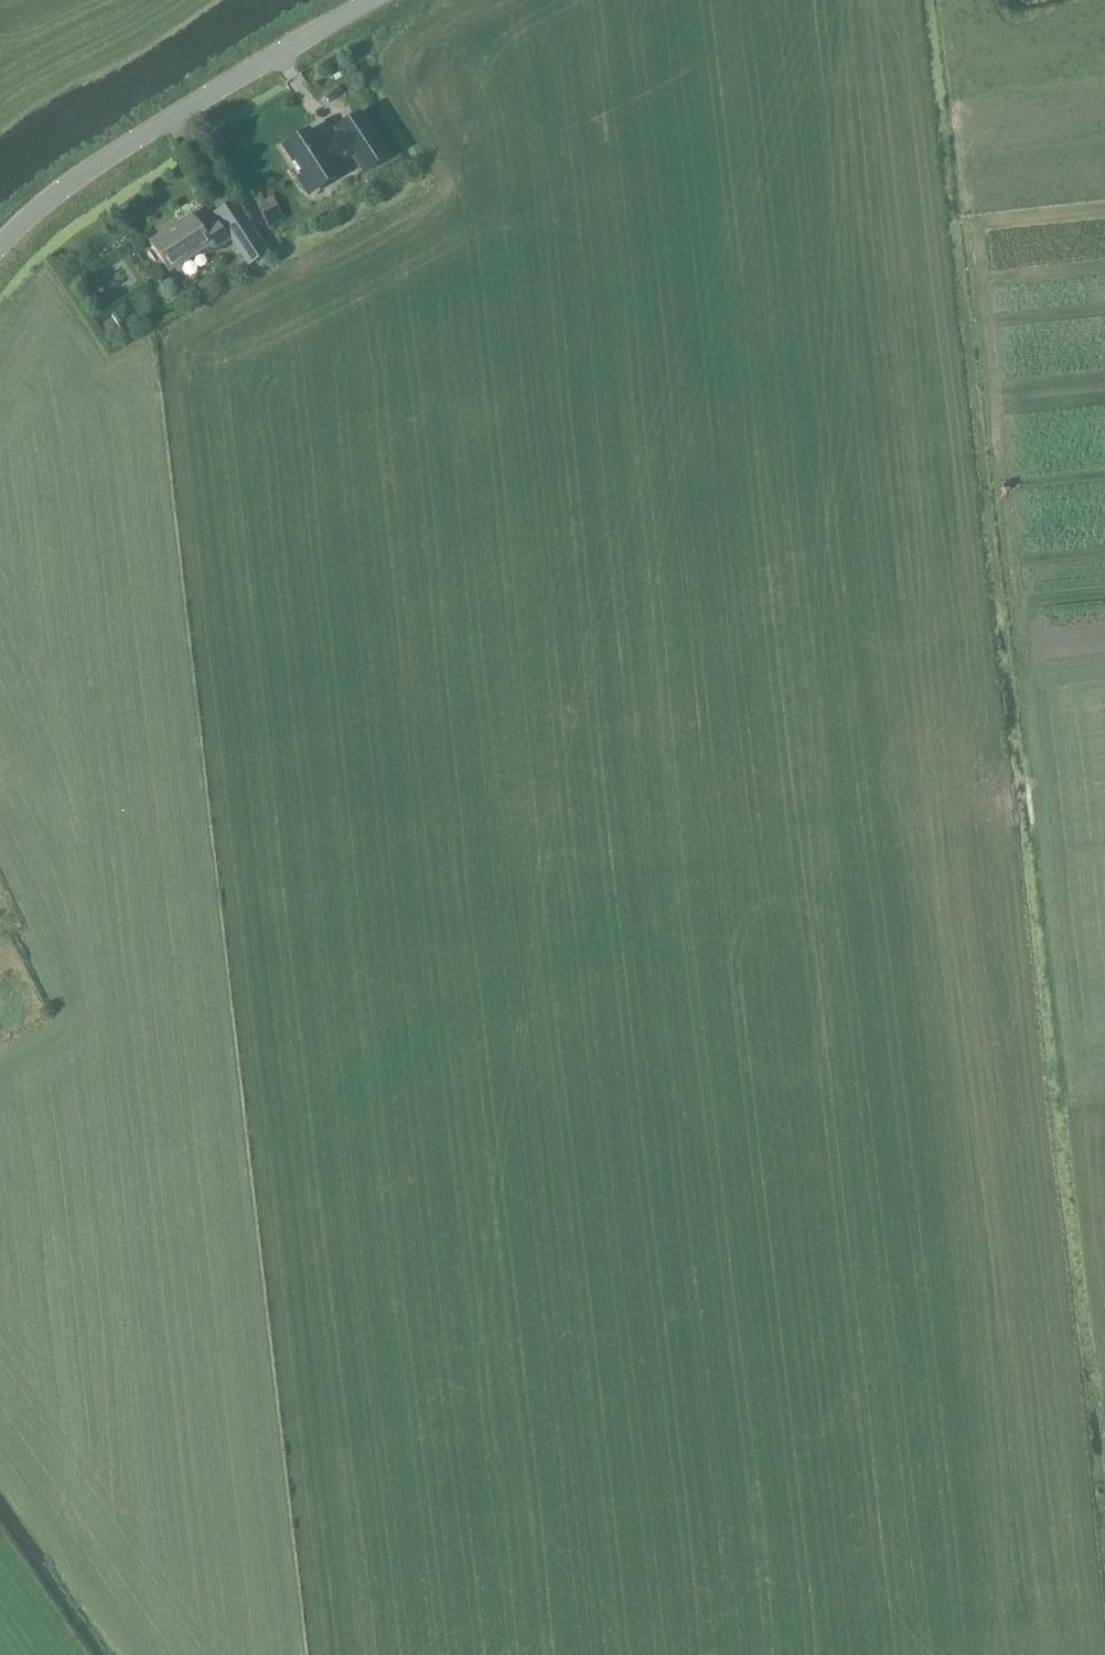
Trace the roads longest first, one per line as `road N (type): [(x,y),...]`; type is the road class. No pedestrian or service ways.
road 1 (unclassified): [(0,246),(66,187),(378,0)]

